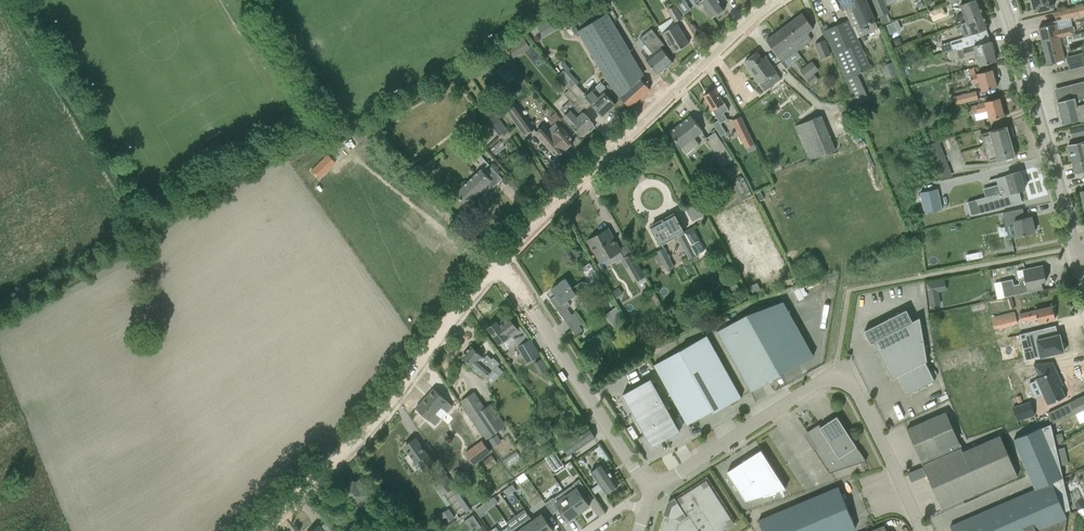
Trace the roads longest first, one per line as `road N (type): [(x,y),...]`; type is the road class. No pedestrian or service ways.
road 1 (residential): [(651,490),(841,368),(919,530)]
road 2 (tertiary): [(498,259),(775,0)]
road 3 (tertiary): [(260,530),(373,419),(498,259)]
road 4 (residential): [(498,259),(651,490)]
road 5 (unclassified): [(1078,255),(1001,0)]

